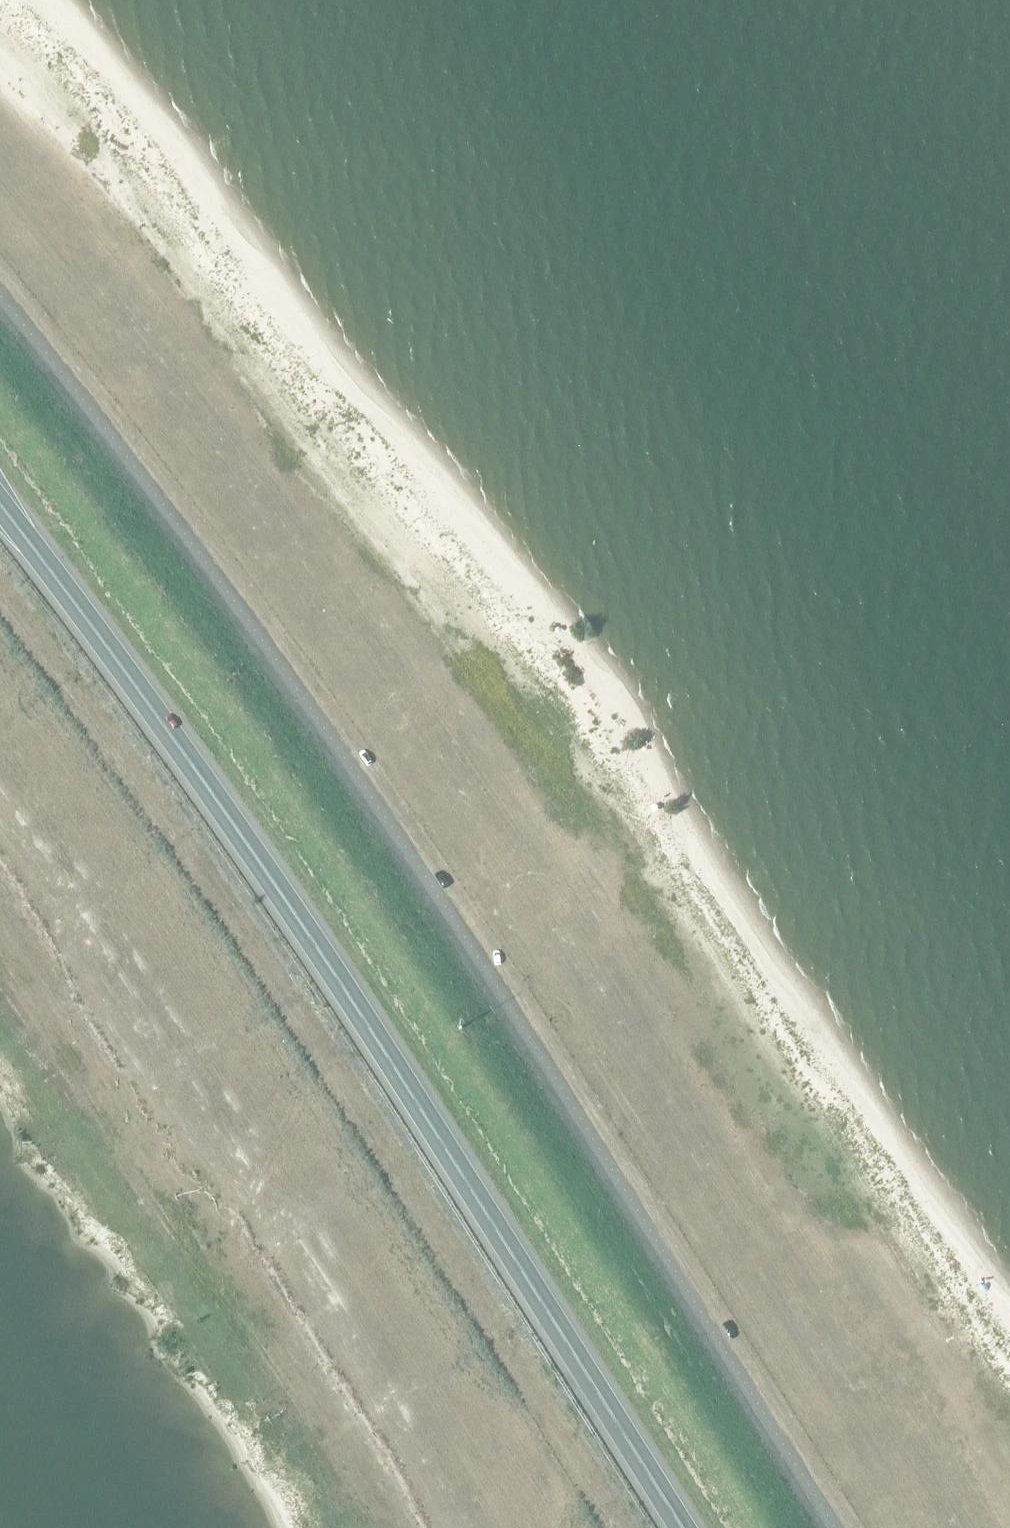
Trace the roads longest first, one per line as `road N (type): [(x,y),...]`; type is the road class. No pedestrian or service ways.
road 1 (trunk): [(684,1527),(340,979),(0,504)]

